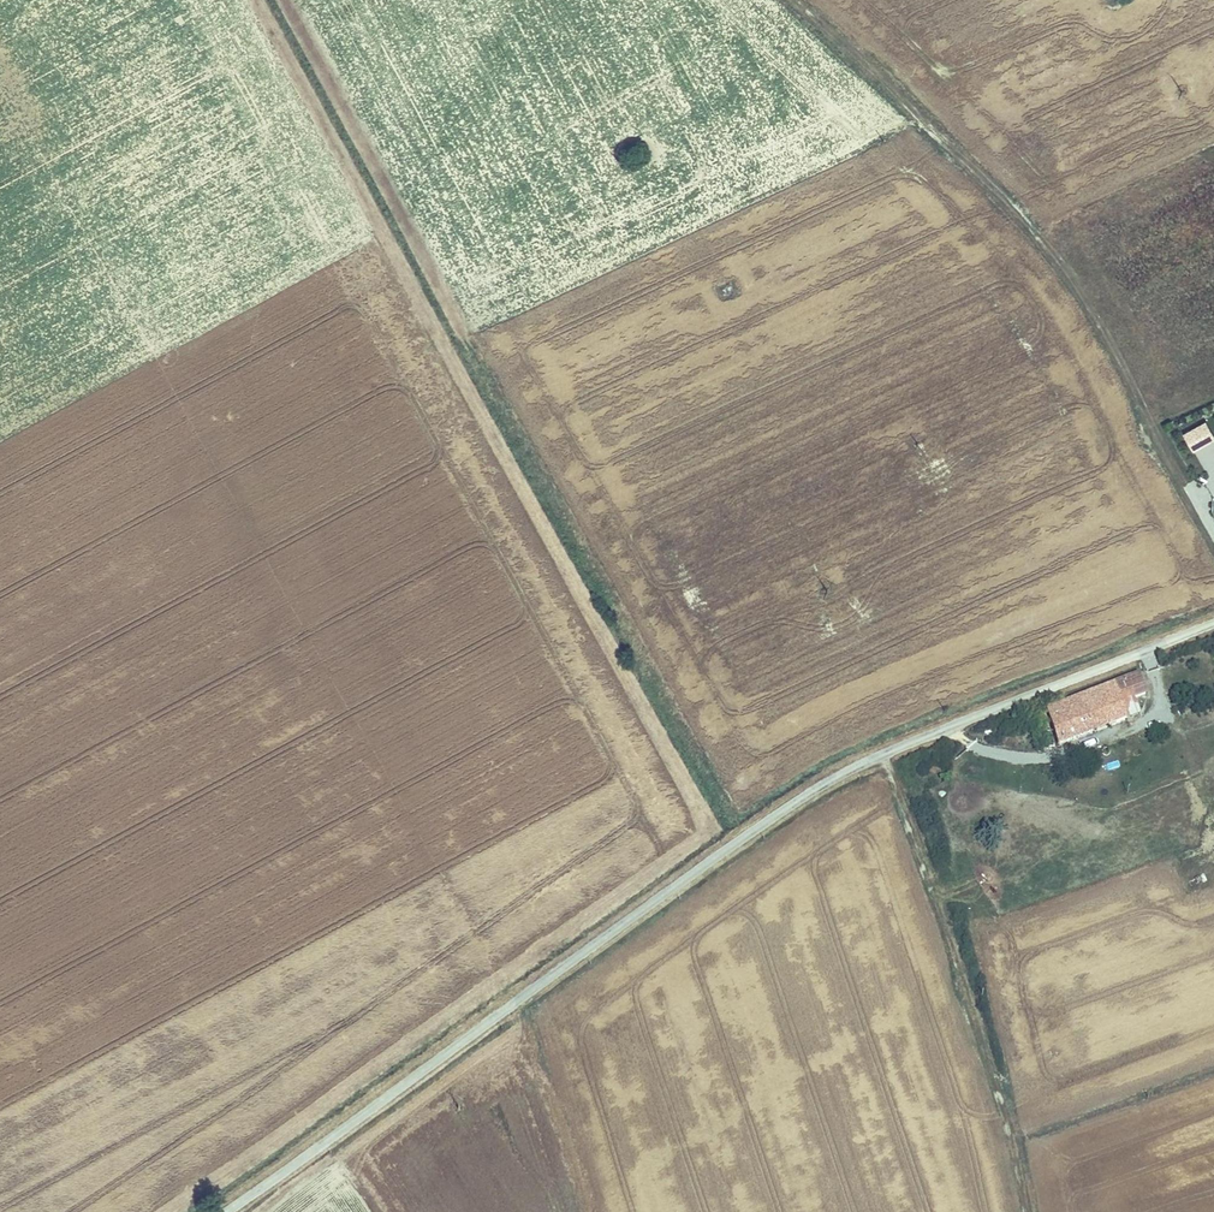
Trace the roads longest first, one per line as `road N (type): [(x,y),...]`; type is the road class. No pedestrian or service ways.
road 1 (residential): [(224,1211),(833,777),(1213,623)]
road 2 (track): [(1213,528),(1103,329),(1043,242),(801,0)]
road 3 (track): [(1030,1211),(980,1020),(886,751)]

